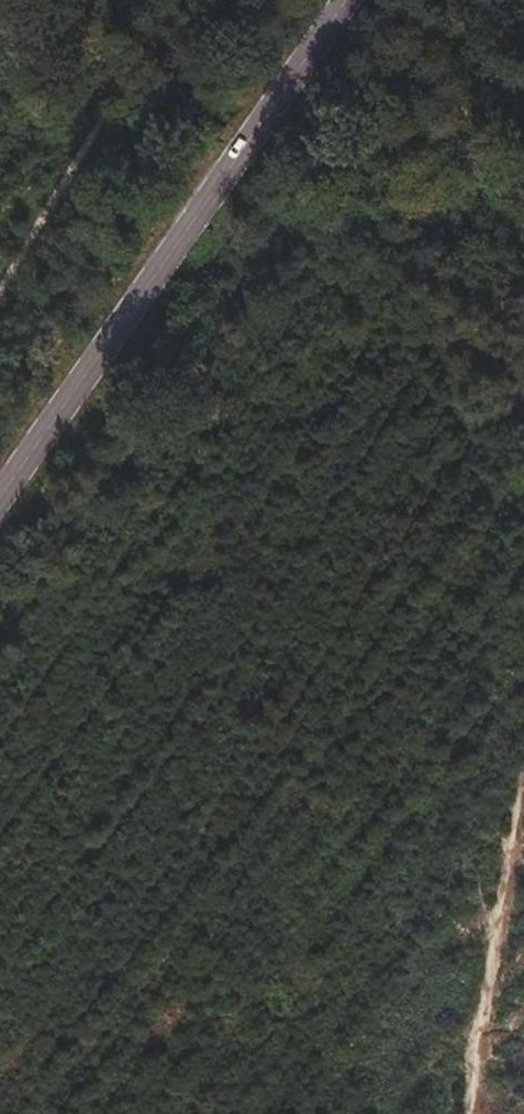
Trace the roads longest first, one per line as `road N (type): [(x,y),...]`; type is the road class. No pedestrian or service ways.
road 1 (tertiary): [(346,0),(0,500)]

